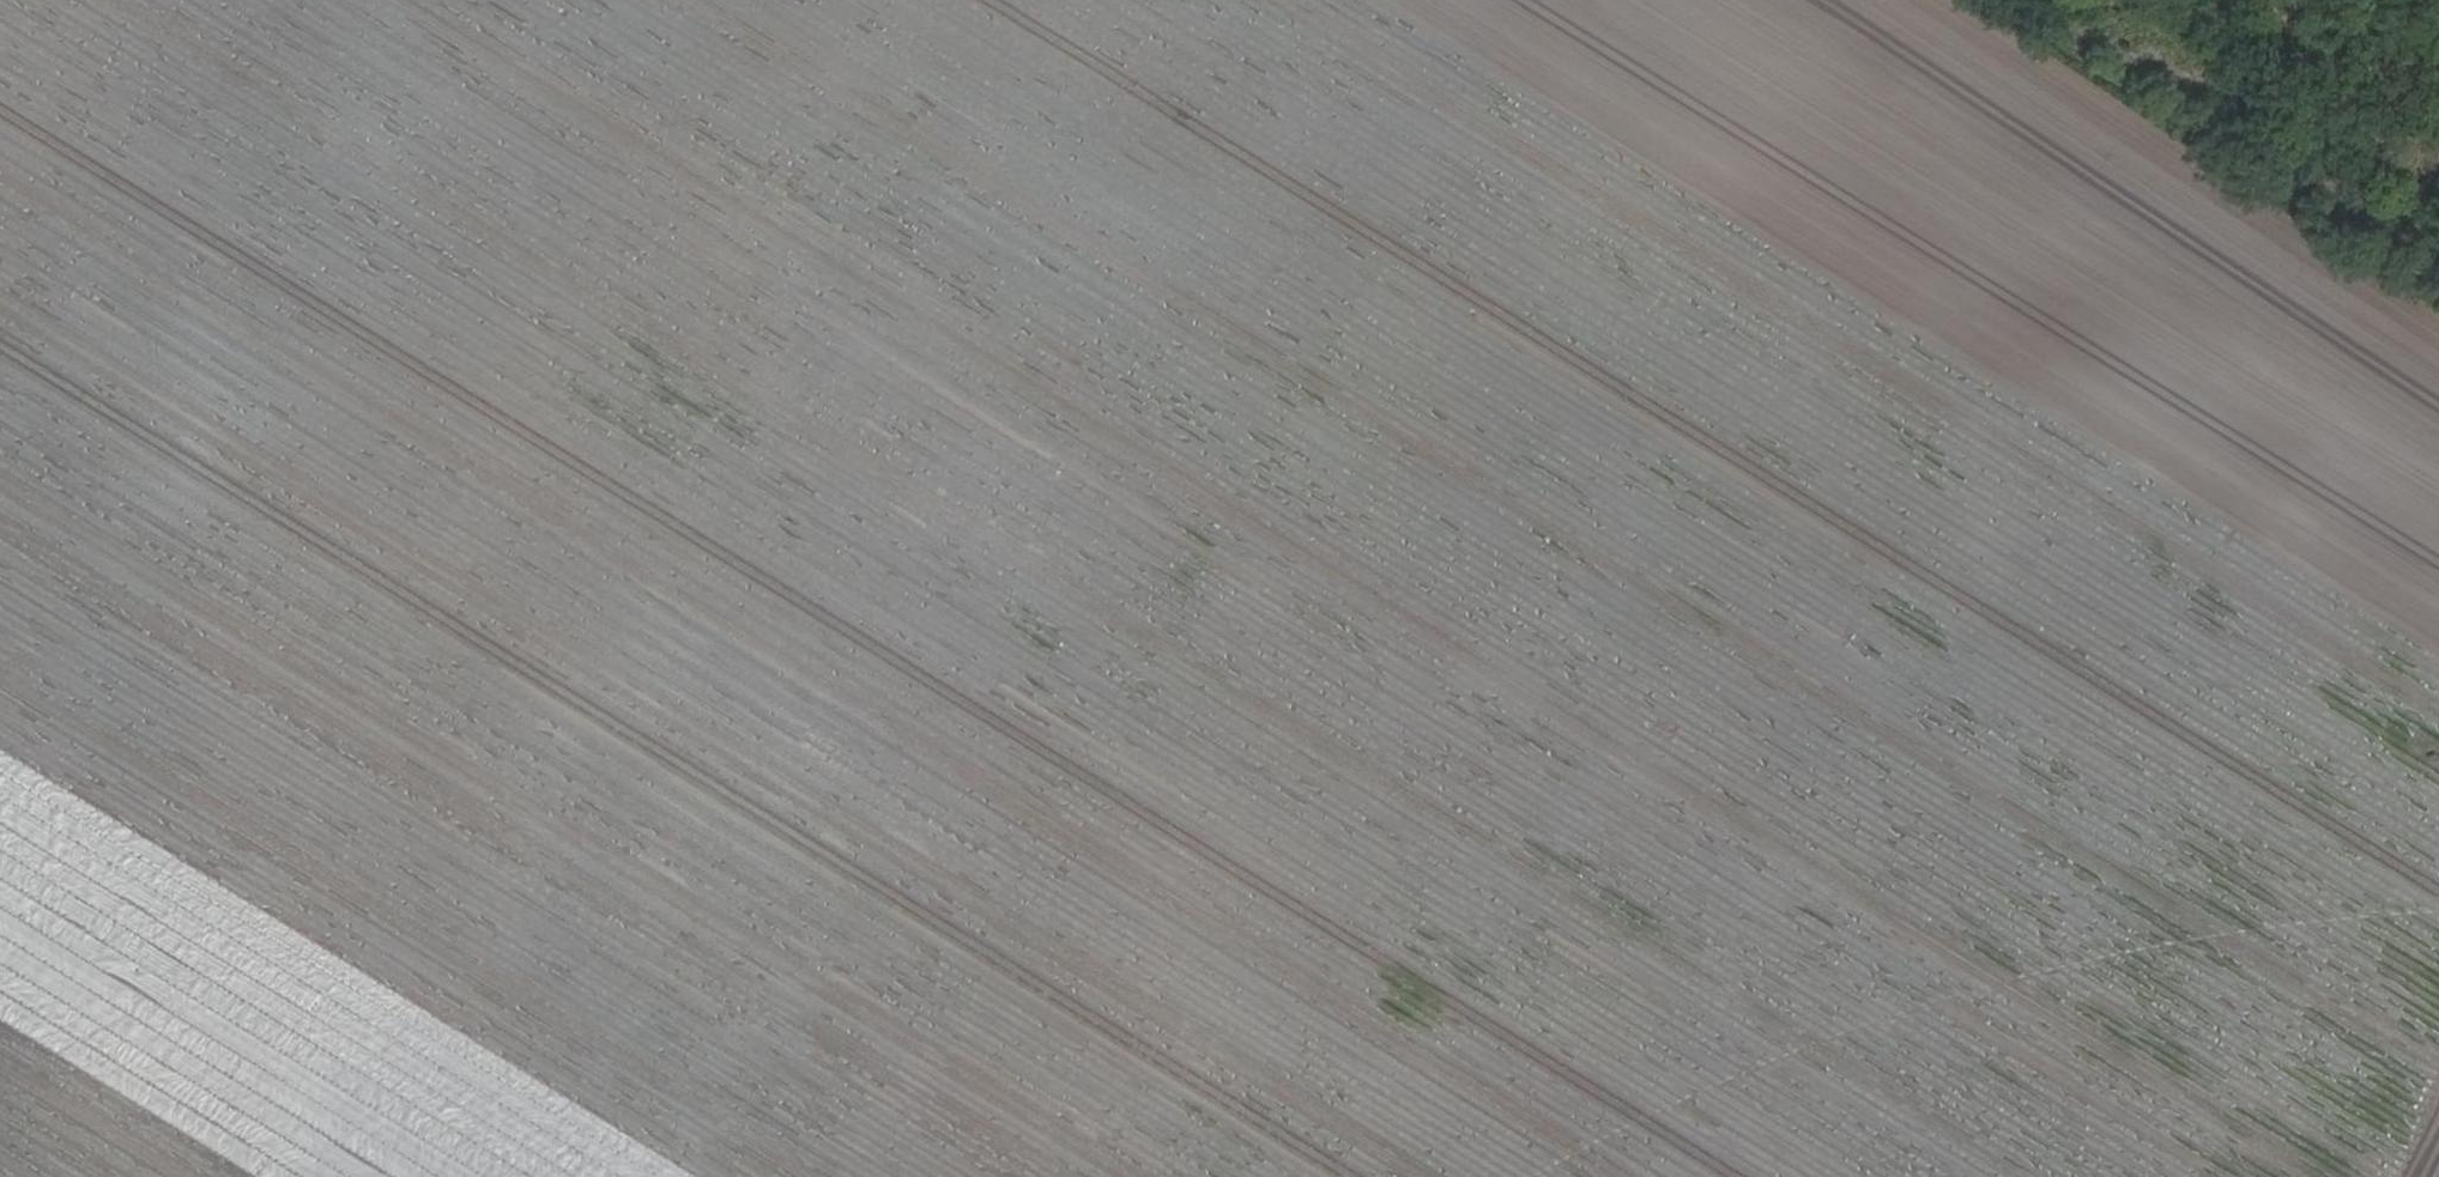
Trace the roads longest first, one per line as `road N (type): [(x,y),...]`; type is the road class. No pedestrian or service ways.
road 1 (track): [(749,1176),(1543,0)]
road 2 (track): [(1946,0),(2438,326)]

